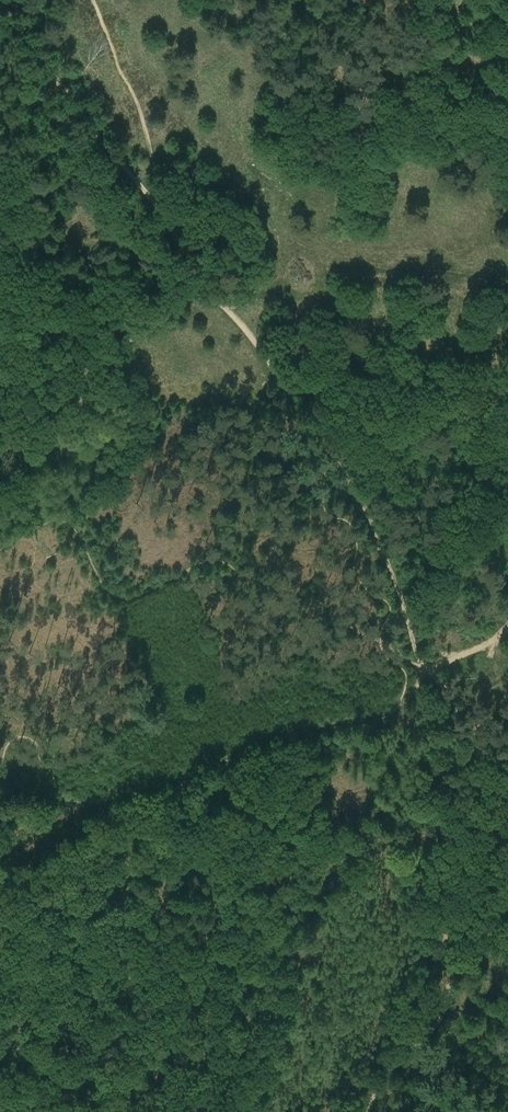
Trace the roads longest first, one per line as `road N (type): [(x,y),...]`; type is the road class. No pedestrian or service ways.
road 1 (track): [(284,387),(366,512),(402,602),(424,669),(420,689),(400,708)]
road 2 (track): [(0,7),(169,225)]
road 3 (track): [(216,762),(113,799),(70,802)]
road 4 (track): [(194,267),(284,387)]
road 5 (unclassified): [(0,1040),(116,1111)]

